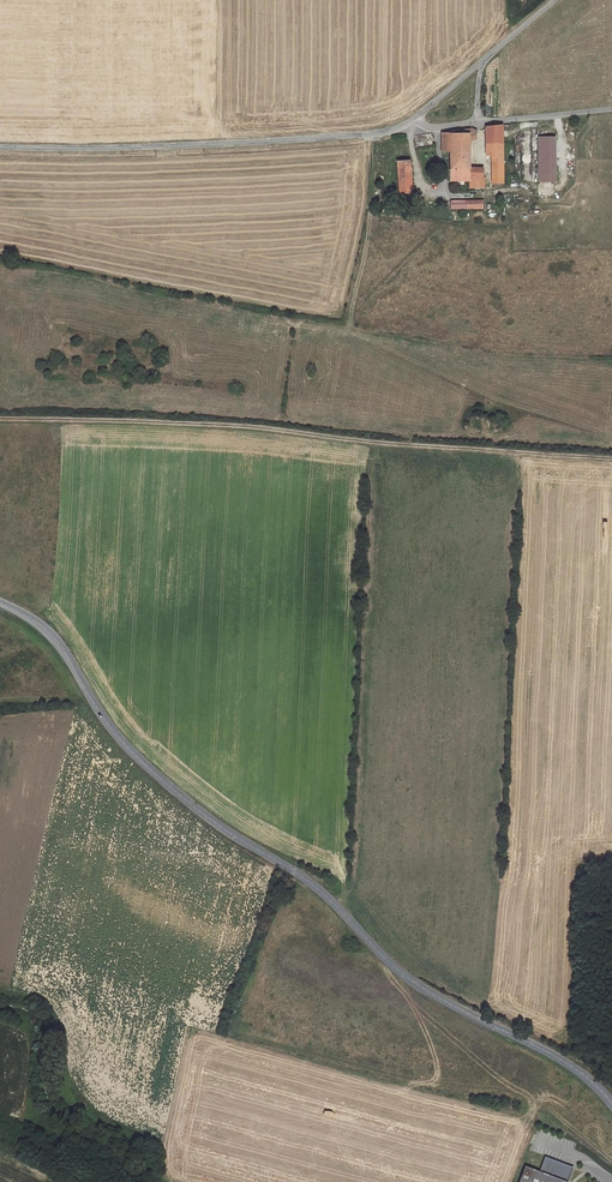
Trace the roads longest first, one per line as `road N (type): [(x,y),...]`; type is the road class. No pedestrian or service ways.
road 1 (tertiary): [(611,1103),(583,1074),(404,976),(330,898),(187,802),(103,715),(60,642),(0,603)]
road 2 (track): [(0,418),(255,427),(611,458)]
road 3 (unclassified): [(415,118),(365,135),(114,150),(0,147)]
road 4 (unclassified): [(611,110),(437,127),(415,118)]
road 5 (unclassified): [(556,0),(415,118)]
road 6 (track): [(54,1129),(29,1122),(31,1041),(0,1020)]

